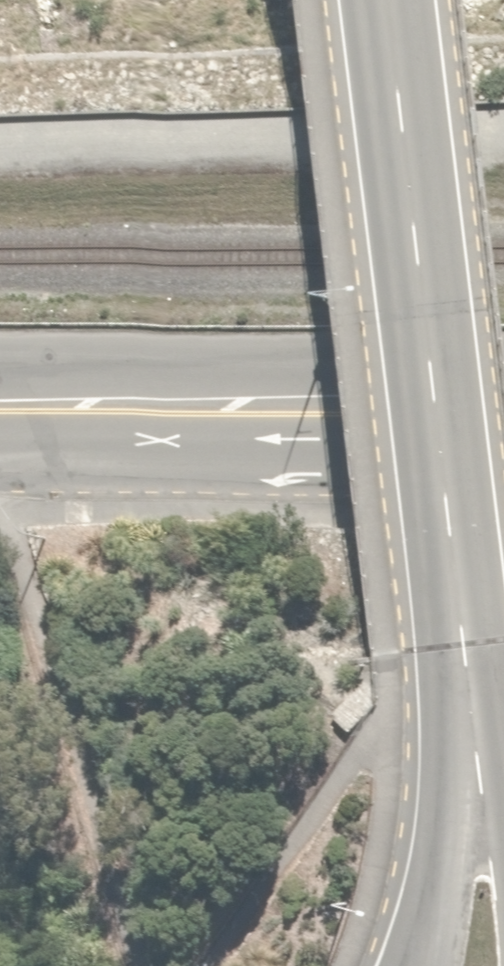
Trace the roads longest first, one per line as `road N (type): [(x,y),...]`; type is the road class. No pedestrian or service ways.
road 1 (primary): [(470,719),(382,0)]
road 2 (tertiary): [(503,405),(0,402)]
road 3 (primary): [(421,965),(470,719)]
road 4 (primary): [(470,719),(503,840)]

